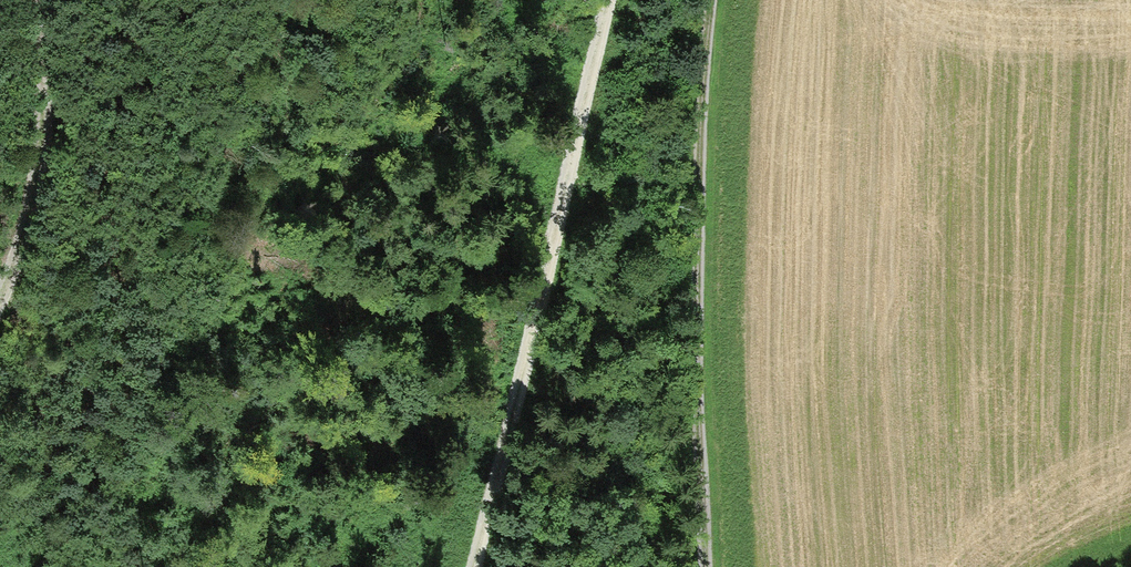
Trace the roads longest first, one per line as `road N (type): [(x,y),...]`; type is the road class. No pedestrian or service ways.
road 1 (track): [(470,566),(602,0)]
road 2 (track): [(711,0),(695,250),(703,566)]
road 3 (track): [(0,306),(27,248),(38,38),(29,0)]

